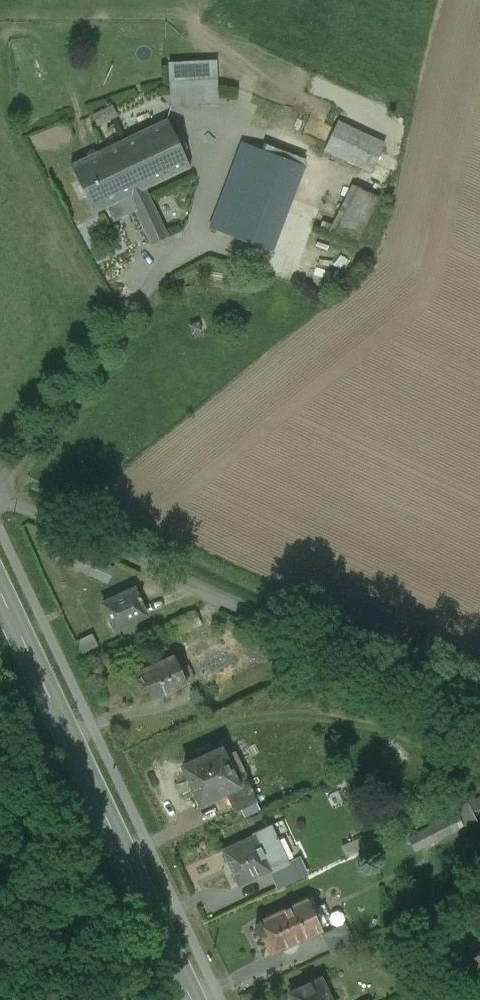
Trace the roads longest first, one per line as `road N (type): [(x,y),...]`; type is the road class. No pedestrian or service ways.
road 1 (unclassified): [(479,719),(0,502)]
road 2 (primary): [(196,999),(0,590)]

